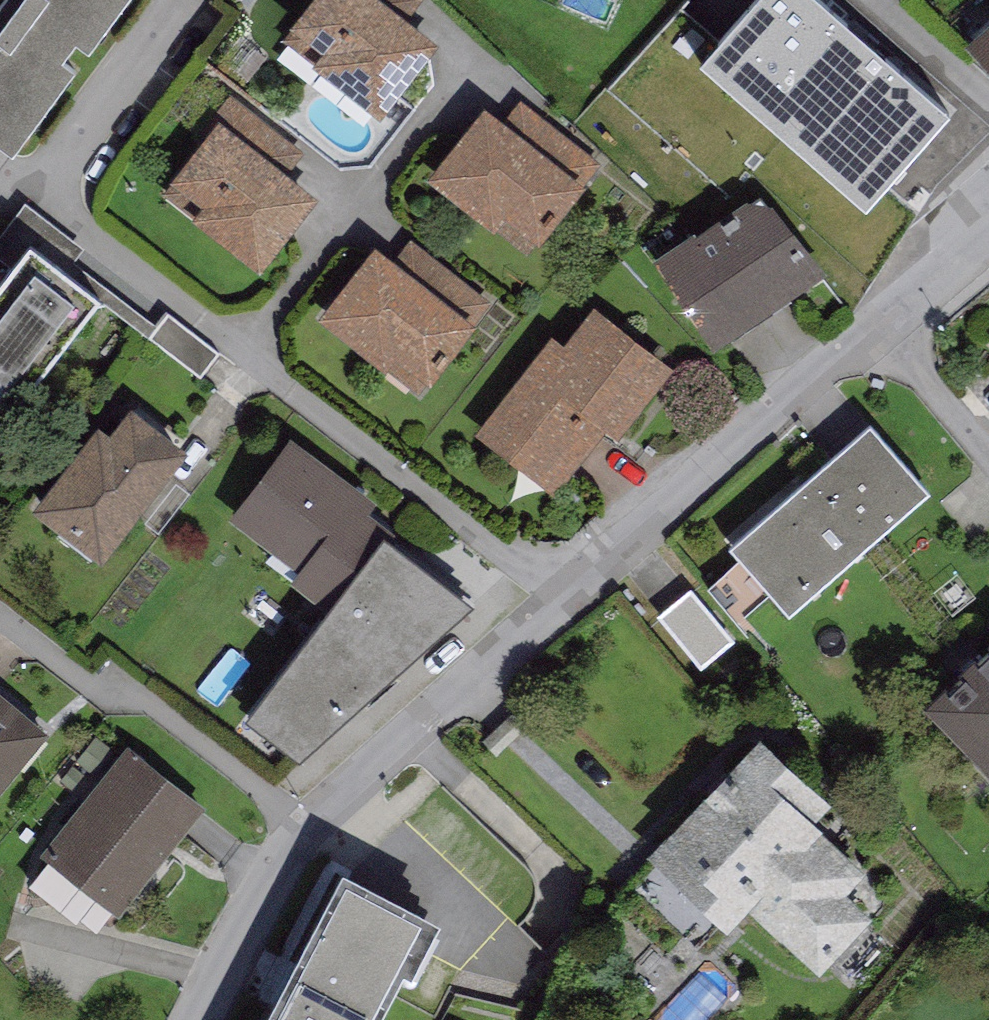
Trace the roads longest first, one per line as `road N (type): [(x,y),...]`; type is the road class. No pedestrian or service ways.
road 1 (residential): [(879,333),(361,772),(308,820),(276,884)]
road 2 (residential): [(42,197),(175,0)]
road 3 (residential): [(229,976),(27,925)]
road 4 (residential): [(879,333),(988,460)]
road 5 (residential): [(988,232),(879,333)]

